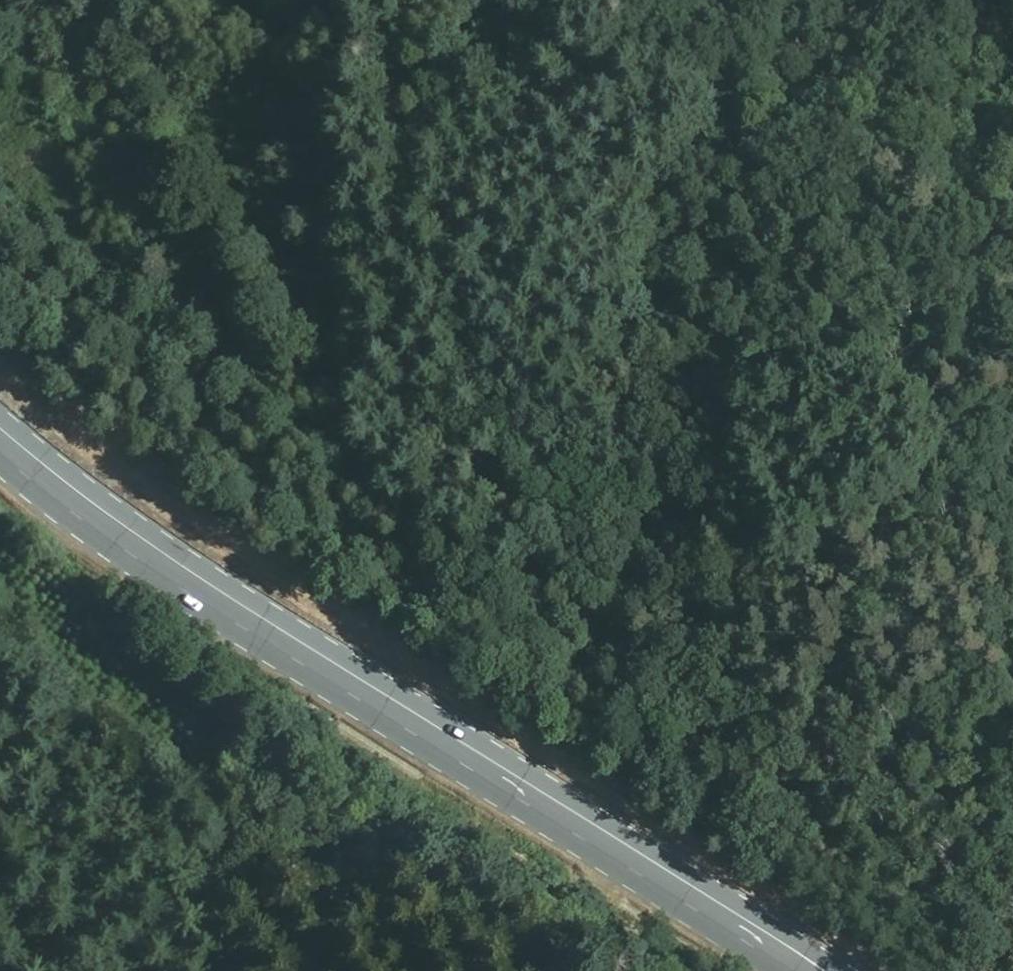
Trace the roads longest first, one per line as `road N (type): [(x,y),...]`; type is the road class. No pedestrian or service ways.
road 1 (primary): [(827,970),(178,561),(0,426)]

